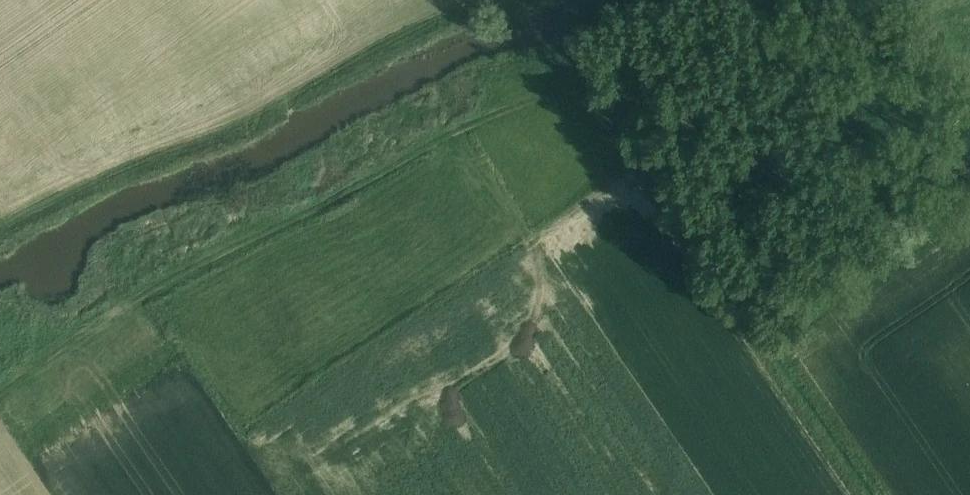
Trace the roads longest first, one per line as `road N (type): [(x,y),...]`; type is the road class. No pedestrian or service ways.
road 1 (track): [(969,168),(833,89),(763,71),(681,86),(623,113)]

